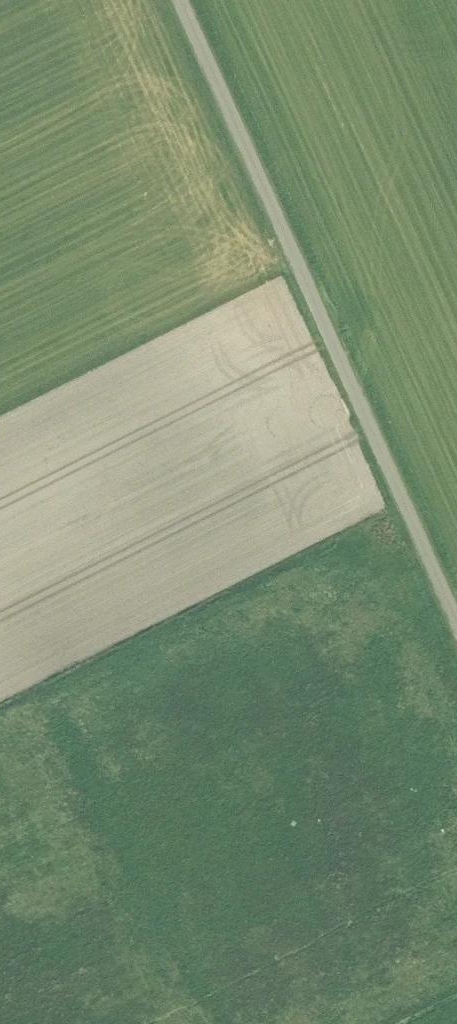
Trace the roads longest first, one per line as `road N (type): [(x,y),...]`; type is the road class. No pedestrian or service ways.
road 1 (unclassified): [(456,620),(180,0)]

